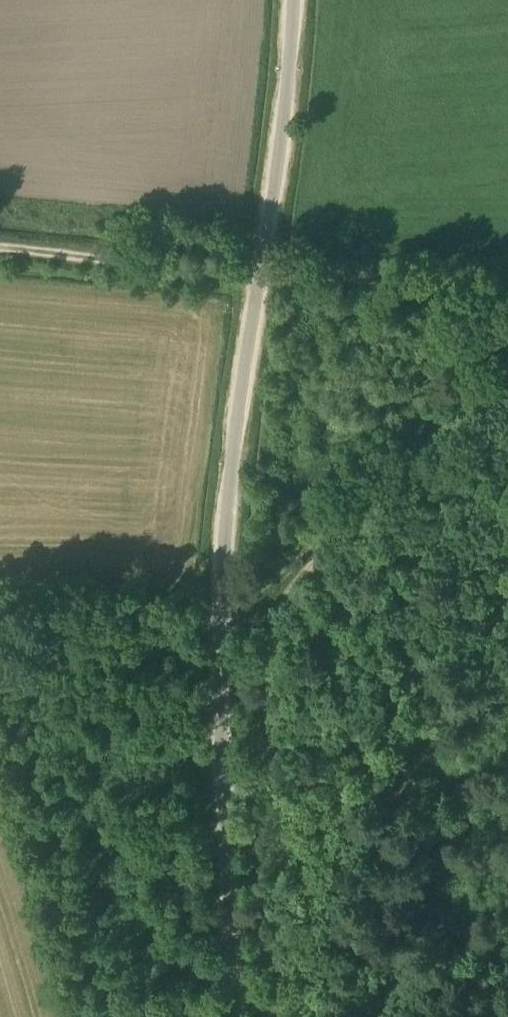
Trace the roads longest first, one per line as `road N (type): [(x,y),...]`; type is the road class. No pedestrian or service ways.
road 1 (unclassified): [(232,1016),(218,731),(221,555),(291,0)]
road 2 (track): [(507,380),(265,603),(285,1016)]
road 3 (track): [(0,251),(507,292)]

